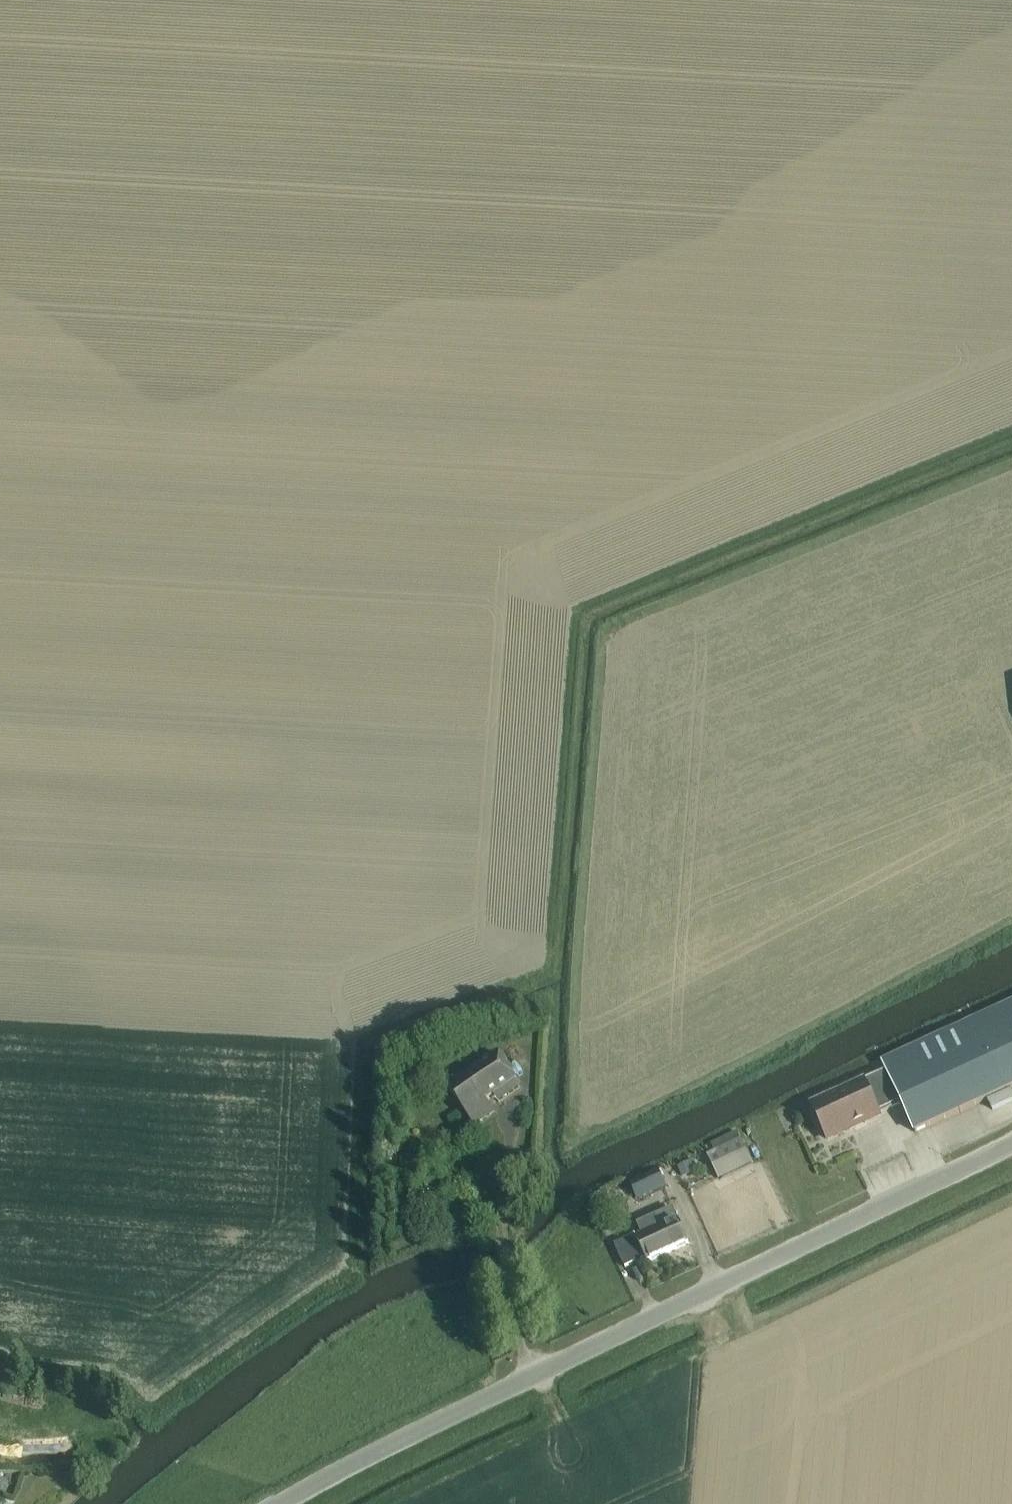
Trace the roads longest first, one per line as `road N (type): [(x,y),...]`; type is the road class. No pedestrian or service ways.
road 1 (unclassified): [(278,1503),(1011,1143)]

